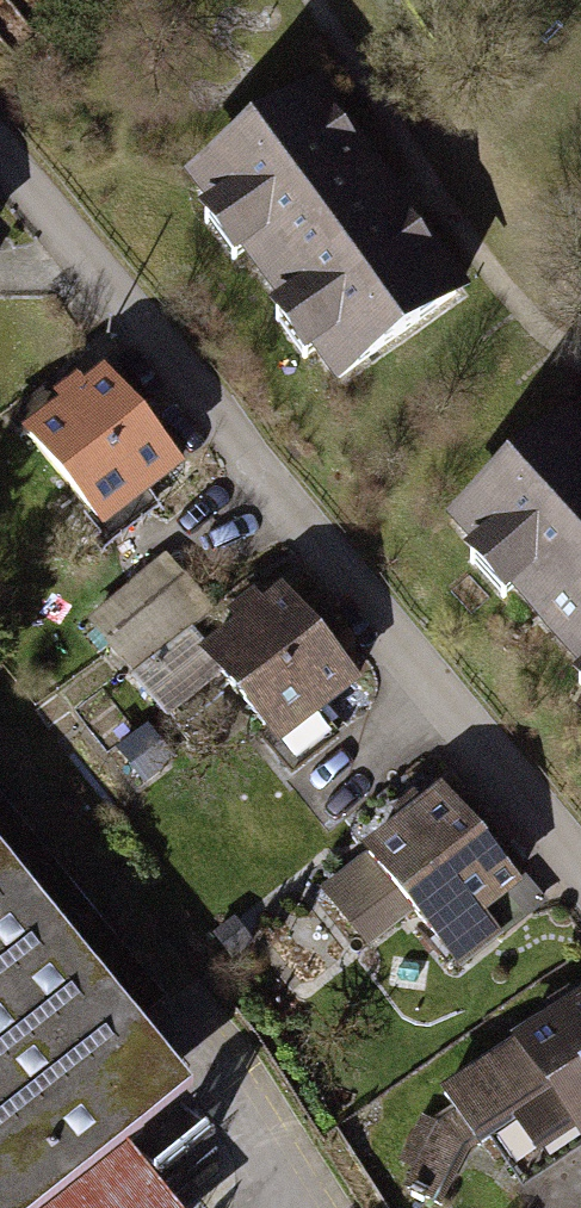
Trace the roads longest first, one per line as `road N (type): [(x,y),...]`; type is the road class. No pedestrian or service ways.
road 1 (residential): [(580,871),(241,428),(0,136)]

